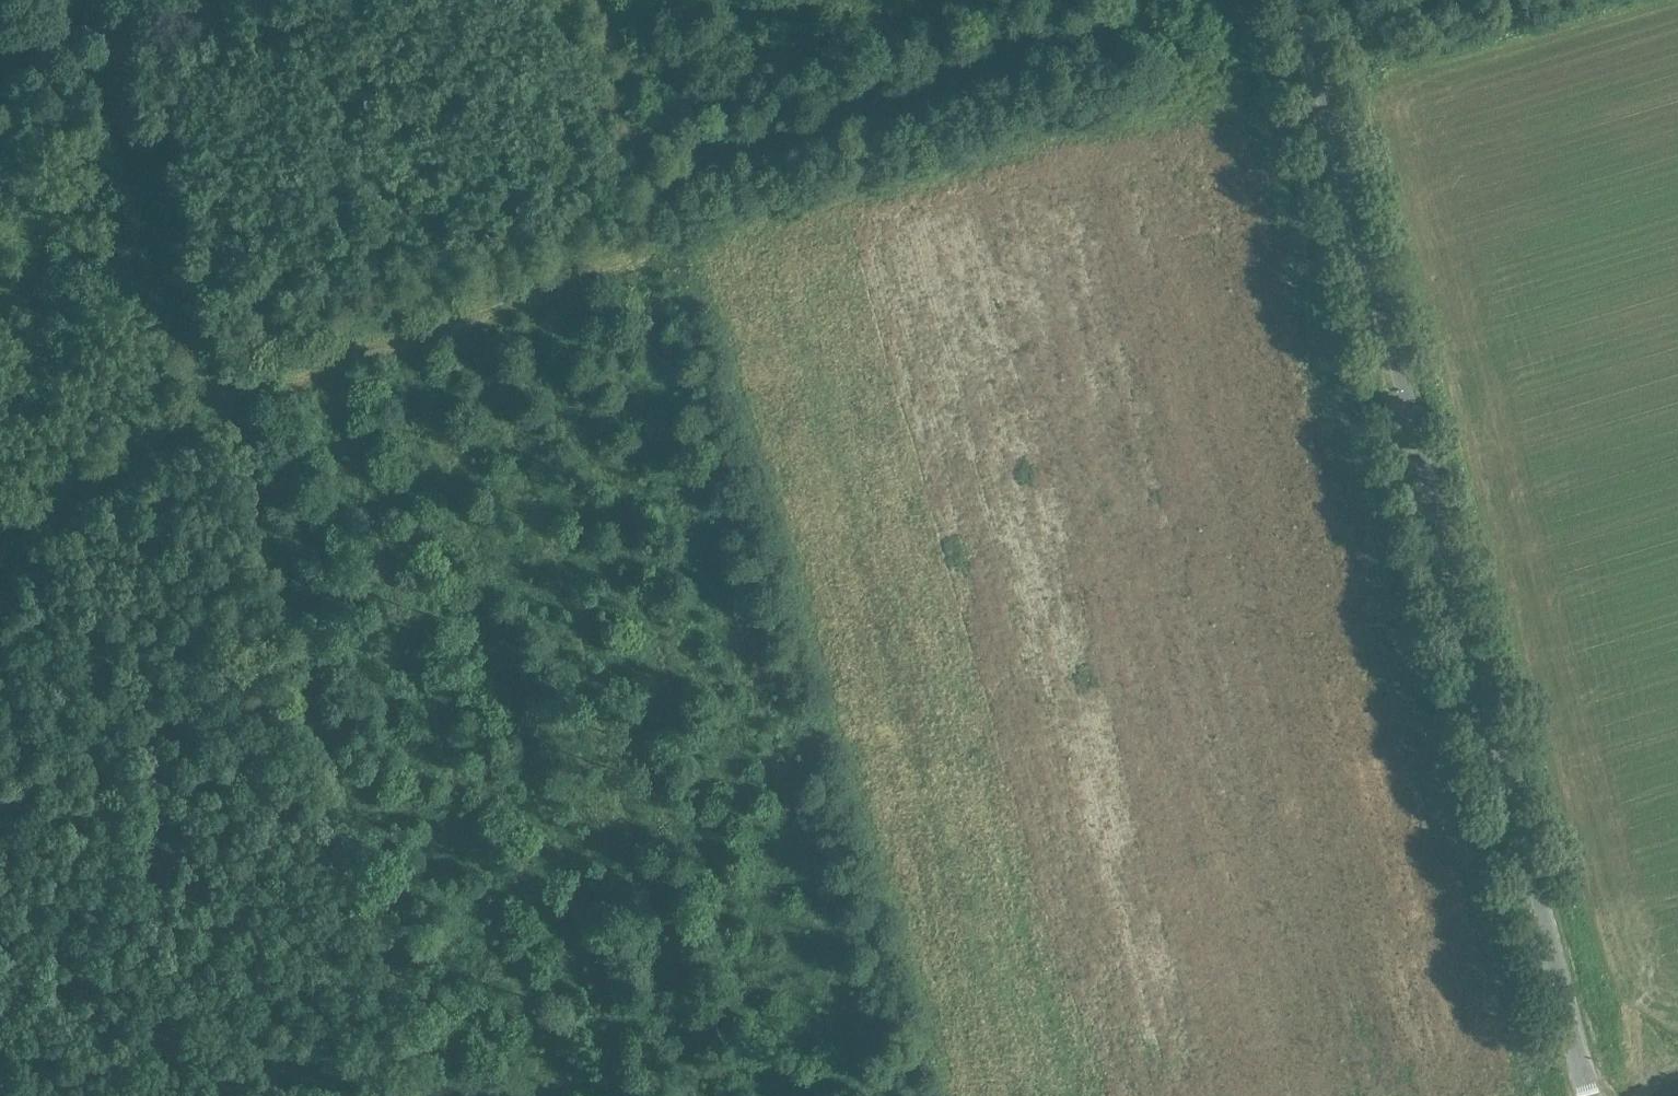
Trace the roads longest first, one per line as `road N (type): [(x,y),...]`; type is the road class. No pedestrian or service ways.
road 1 (tertiary): [(1595,1095),(1308,0)]

